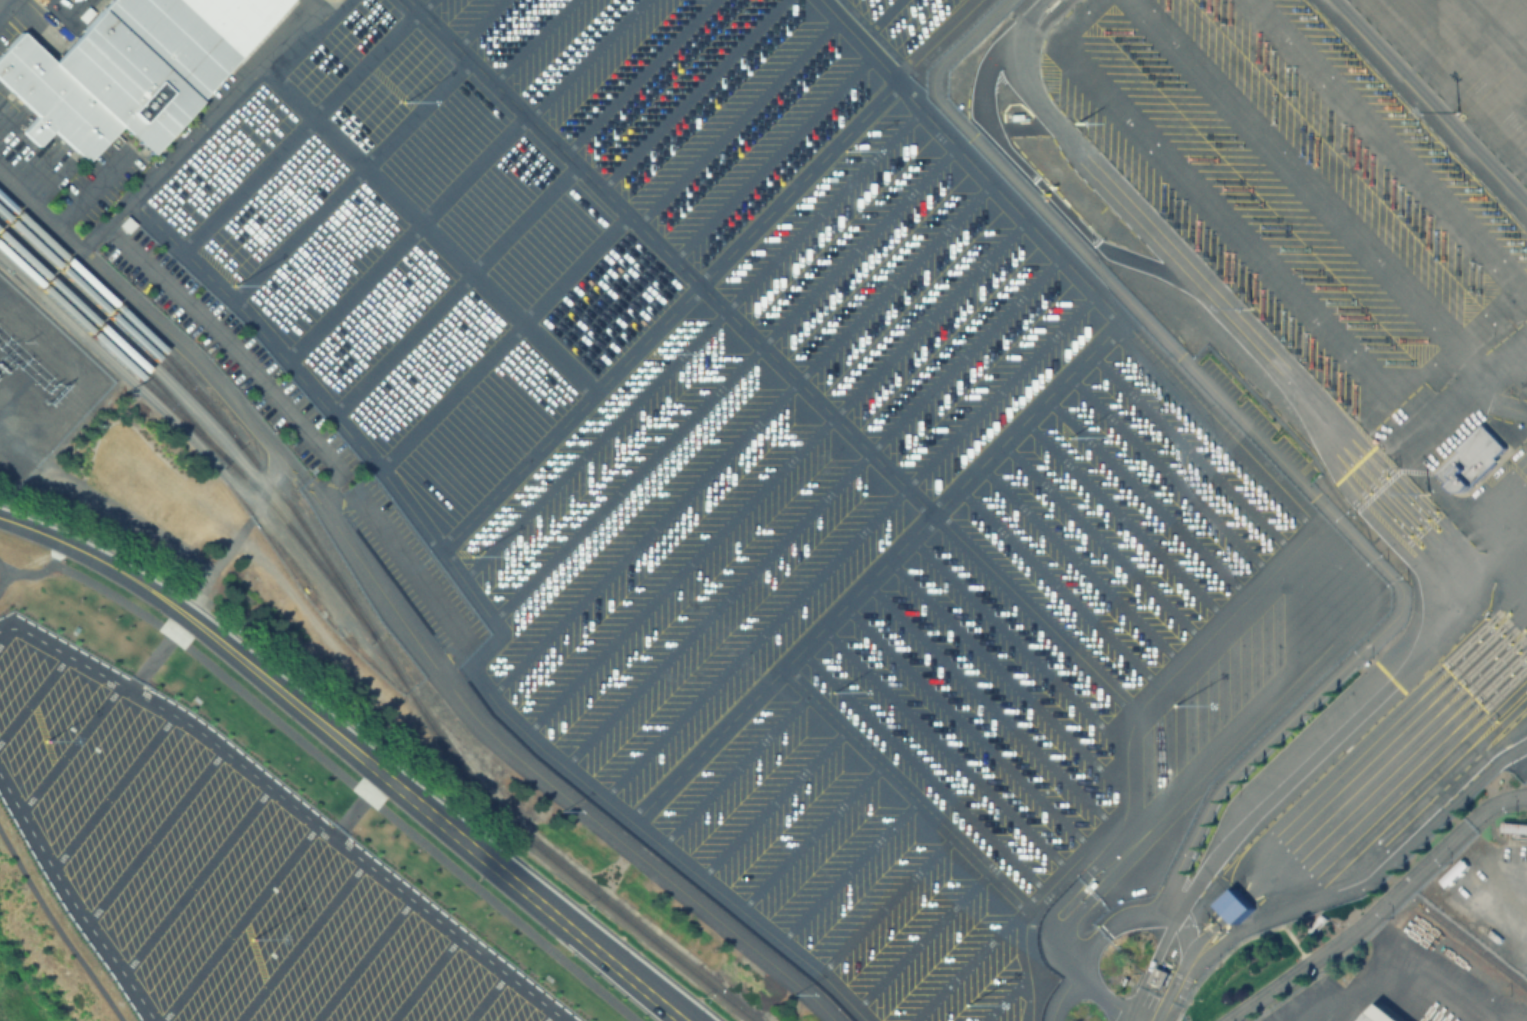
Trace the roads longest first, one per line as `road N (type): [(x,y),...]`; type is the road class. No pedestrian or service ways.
road 1 (primary): [(62,541),(186,614),(687,1020)]
road 2 (residential): [(1233,896),(1182,954),(1150,1020)]

